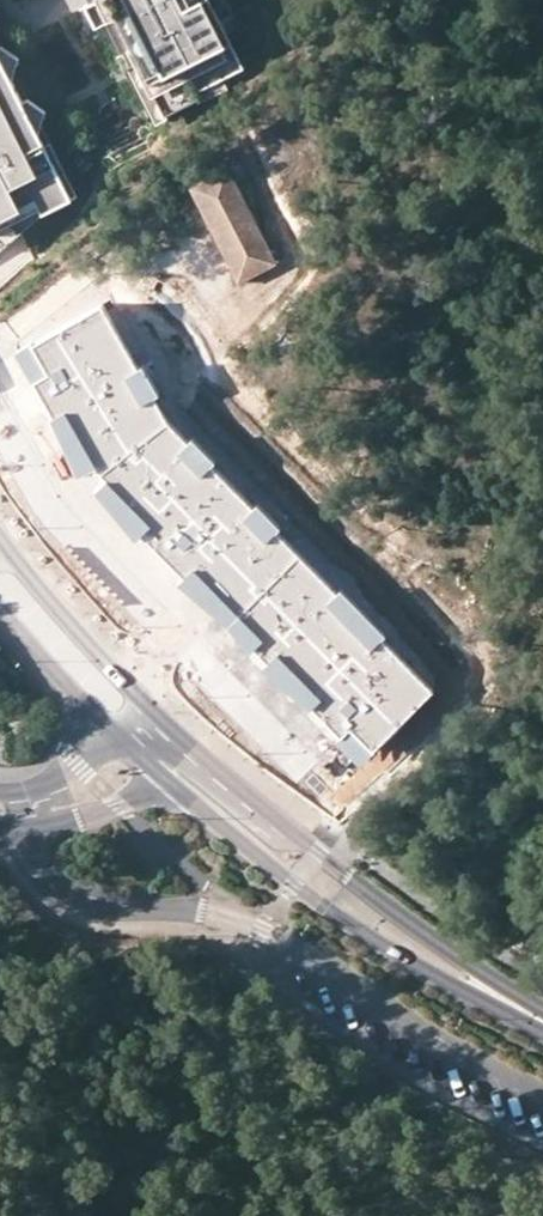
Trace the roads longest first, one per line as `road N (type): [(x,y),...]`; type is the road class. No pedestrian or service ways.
road 1 (secondary): [(166,778),(367,936),(542,1029)]
road 2 (secondary): [(542,1010),(298,838)]
road 3 (secondary): [(298,838),(120,677)]
road 4 (residential): [(298,838),(258,829),(153,744),(119,734)]
road 5 (secondary): [(120,677),(0,539)]
road 6 (residential): [(0,827),(104,814),(166,778)]
road 7 (secondary): [(0,609),(119,734)]
road 8 (residential): [(119,734),(63,778),(0,790)]

